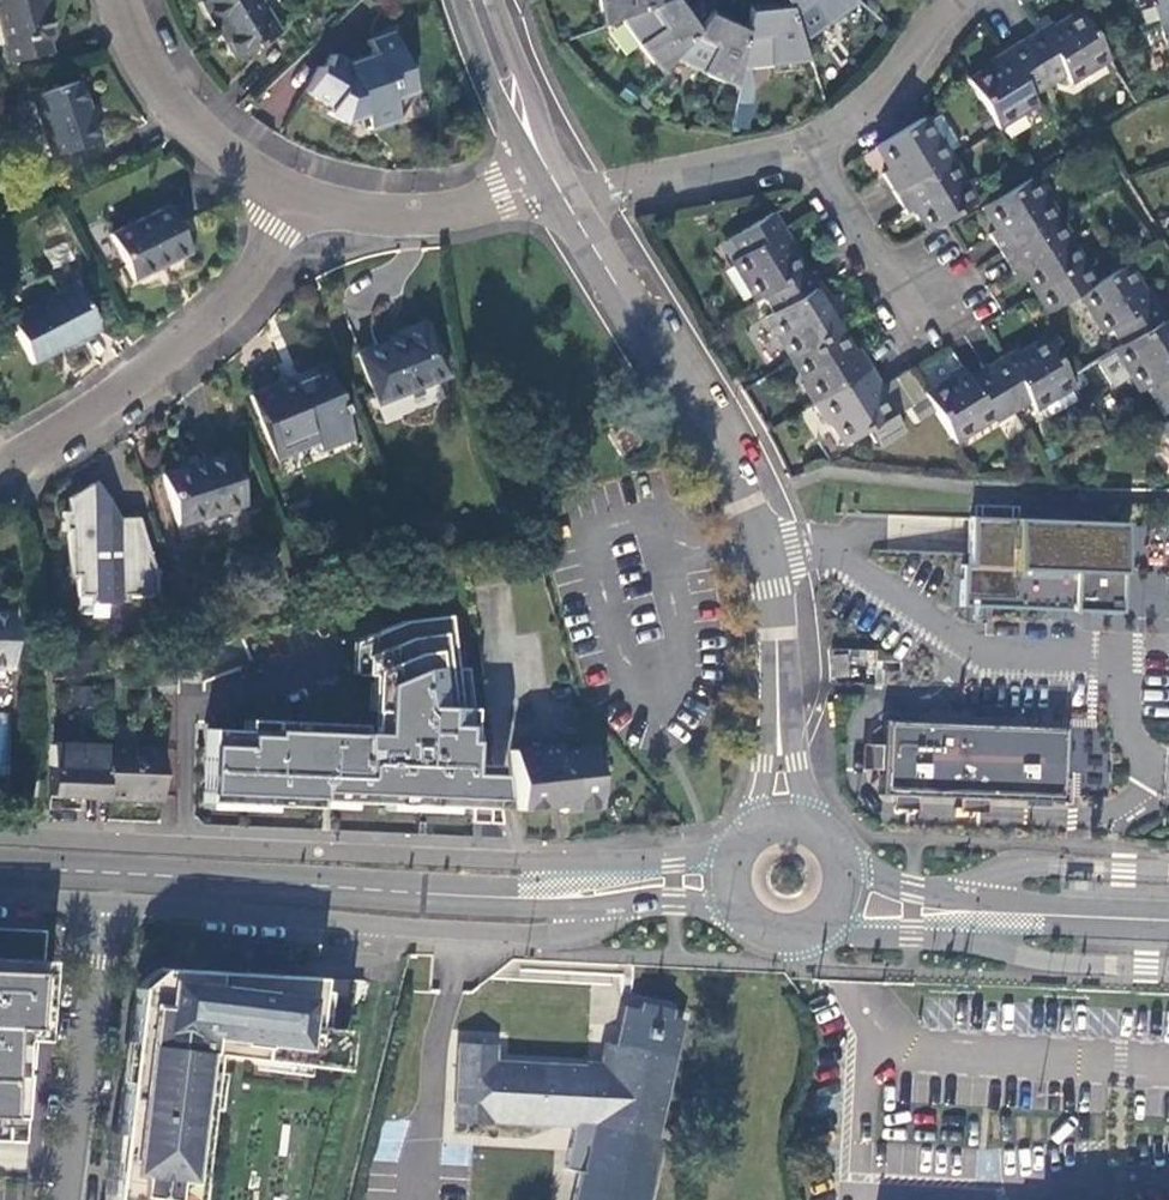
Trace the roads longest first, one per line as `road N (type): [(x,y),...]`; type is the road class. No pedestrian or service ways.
road 1 (secondary): [(737,842),(675,860),(518,861),(0,836)]
road 2 (residential): [(787,816),(767,547),(713,431),(561,194)]
road 3 (secondary): [(101,904),(564,937),(609,907),(674,902),(742,913)]
road 4 (residential): [(295,200),(231,301),(149,374),(0,466)]
road 5 (secondary): [(822,922),(845,934),(934,937),(1041,960),(1168,968)]
road 6 (secondary): [(1168,872),(1019,868),(947,895),(845,864)]
road 7 (residential): [(63,1199),(101,904)]
road 8 (unclassified): [(119,0),(131,42),(171,103),(233,161),(295,200)]
road 9 (unclassified): [(295,200),(419,218),(461,213),(502,196),(561,194)]
road 10 (unclassified): [(561,194),(809,147)]
road 11 (residential): [(561,194),(476,0)]
road 12 (unclassified): [(809,147),(870,107),(951,0)]
road 13 (residential): [(809,147),(877,264),(923,291)]

